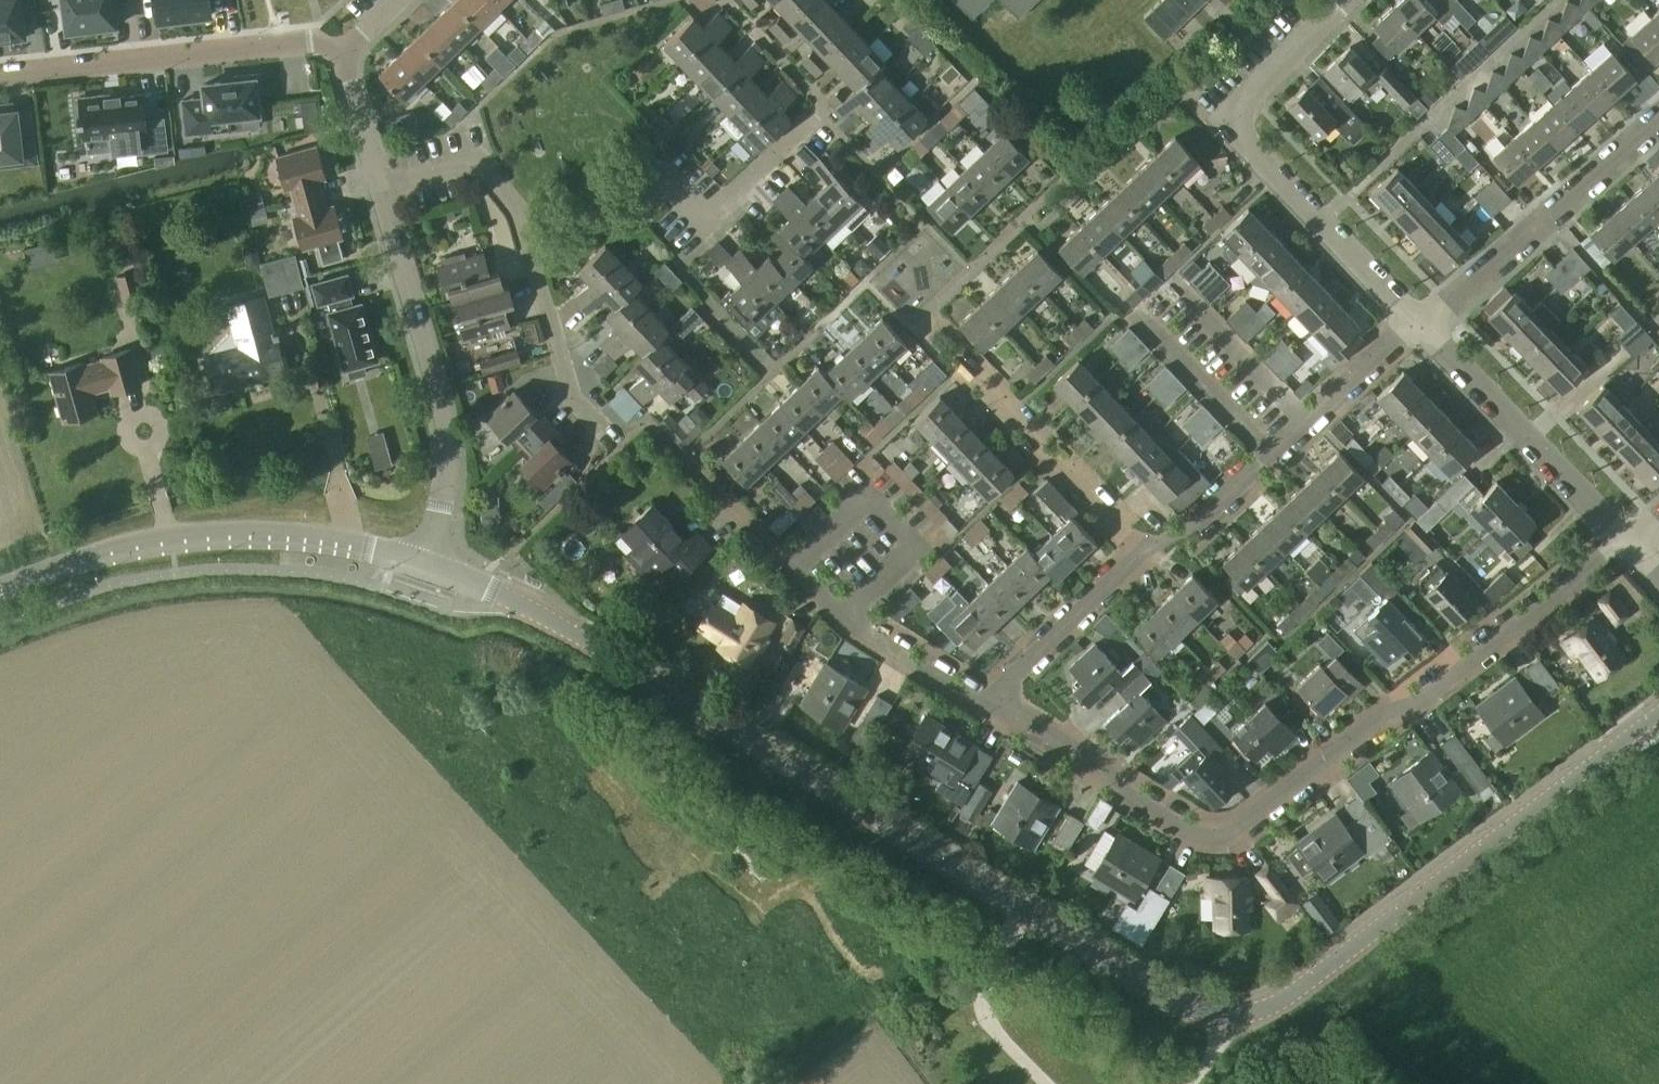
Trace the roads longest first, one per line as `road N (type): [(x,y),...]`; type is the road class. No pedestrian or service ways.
road 1 (tertiary): [(1658,714),(1283,1001),(1222,1016),(1167,998),(591,643),(430,566)]
road 2 (residential): [(997,707),(1097,763),(1129,794),(1188,831),(1215,837),(1387,711),(1423,701),(1603,556),(1634,547)]
road 3 (residential): [(528,241),(641,212),(668,185),(706,221),(823,104),(720,0)]
road 4 (residential): [(1422,324),(1217,123),(1349,0)]
road 5 (tertiary): [(0,590),(130,548),(222,537),(319,540),(430,566)]
road 6 (residential): [(430,566),(450,434),(382,185)]
road 7 (residential): [(1145,551),(1201,517),(1383,348),(1422,324)]
road 8 (residential): [(343,57),(324,43),(302,42),(0,76)]
road 9 (residential): [(1422,324),(1658,119)]
road 10 (residential): [(1634,547),(1422,324)]
road 11 (residential): [(1145,551),(963,364)]
road 12 (residential): [(997,707),(843,619),(793,567)]
road 13 (residential): [(619,447),(569,388),(528,241)]
road 14 (residential): [(997,707),(1005,685),(1145,551)]
road 15 (track): [(1048,1083),(1002,1038),(985,1005),(988,973),(1024,912)]
road 16 (residential): [(528,241),(522,216),(483,171),(457,167),(382,185)]
road 17 (residential): [(382,185),(343,57)]

